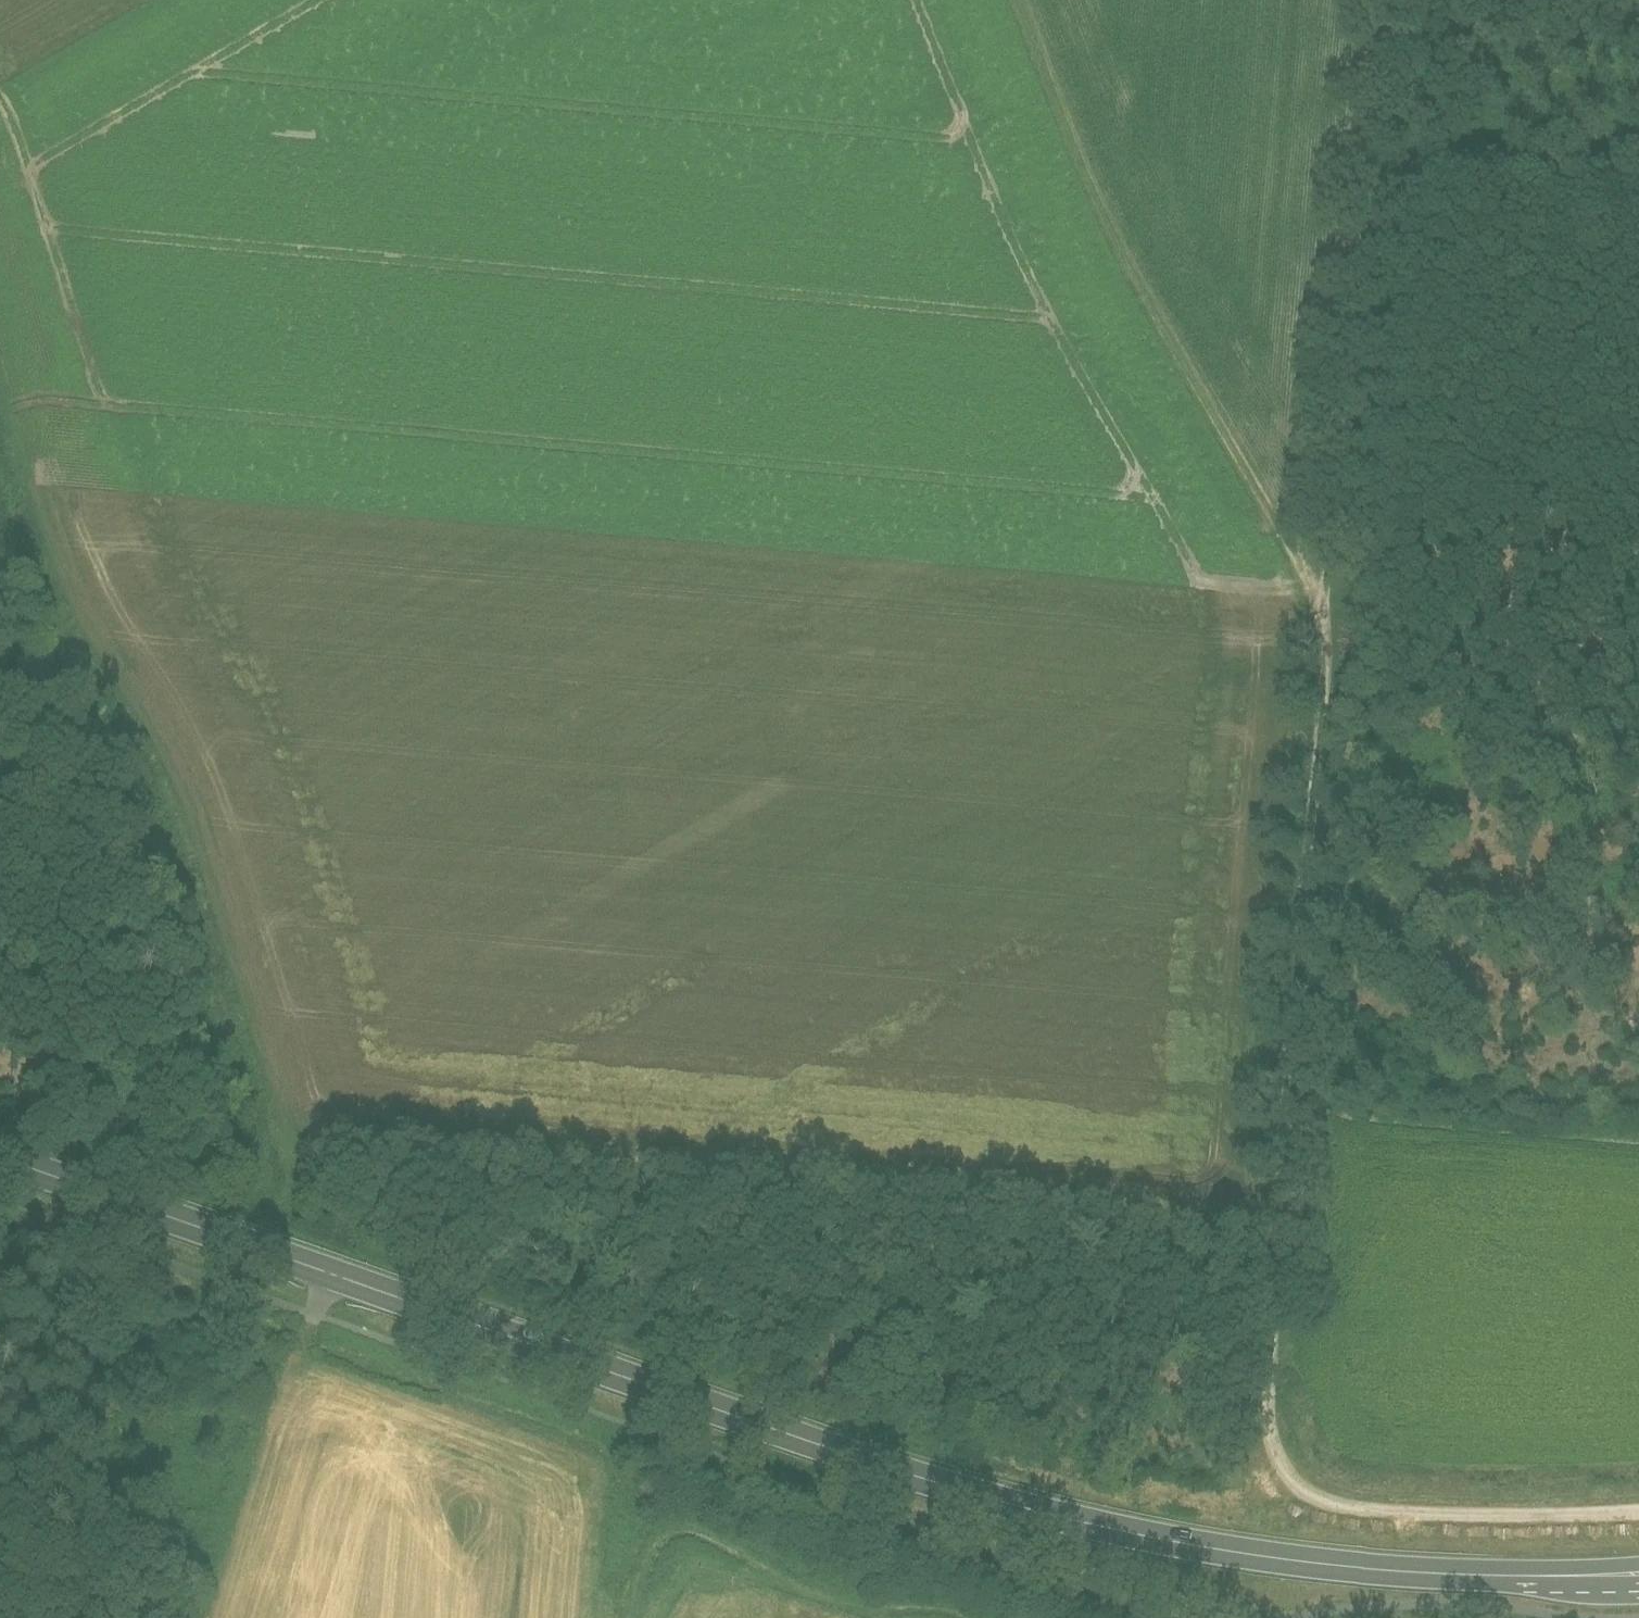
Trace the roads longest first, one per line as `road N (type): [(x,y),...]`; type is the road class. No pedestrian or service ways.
road 1 (primary): [(0,1165),(468,1329),(1018,1507),(1297,1562),(1638,1574)]
road 2 (track): [(1265,1299),(1272,1451),(1301,1495),(1322,1505),(1409,1512),(1638,1513)]

